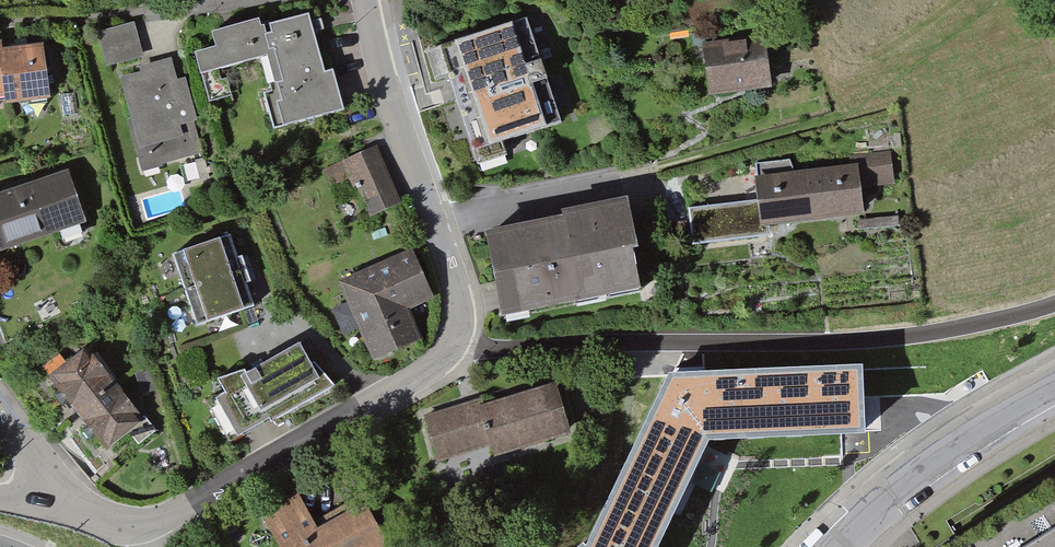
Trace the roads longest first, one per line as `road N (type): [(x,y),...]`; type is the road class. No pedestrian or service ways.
road 1 (residential): [(453,342),(491,350),(826,342),(935,333),(1054,303)]
road 2 (residential): [(453,342),(428,372),(134,528)]
road 3 (residential): [(366,0),(390,100),(455,290),(453,342)]
road 4 (tertiary): [(1054,390),(920,475),(842,546)]

